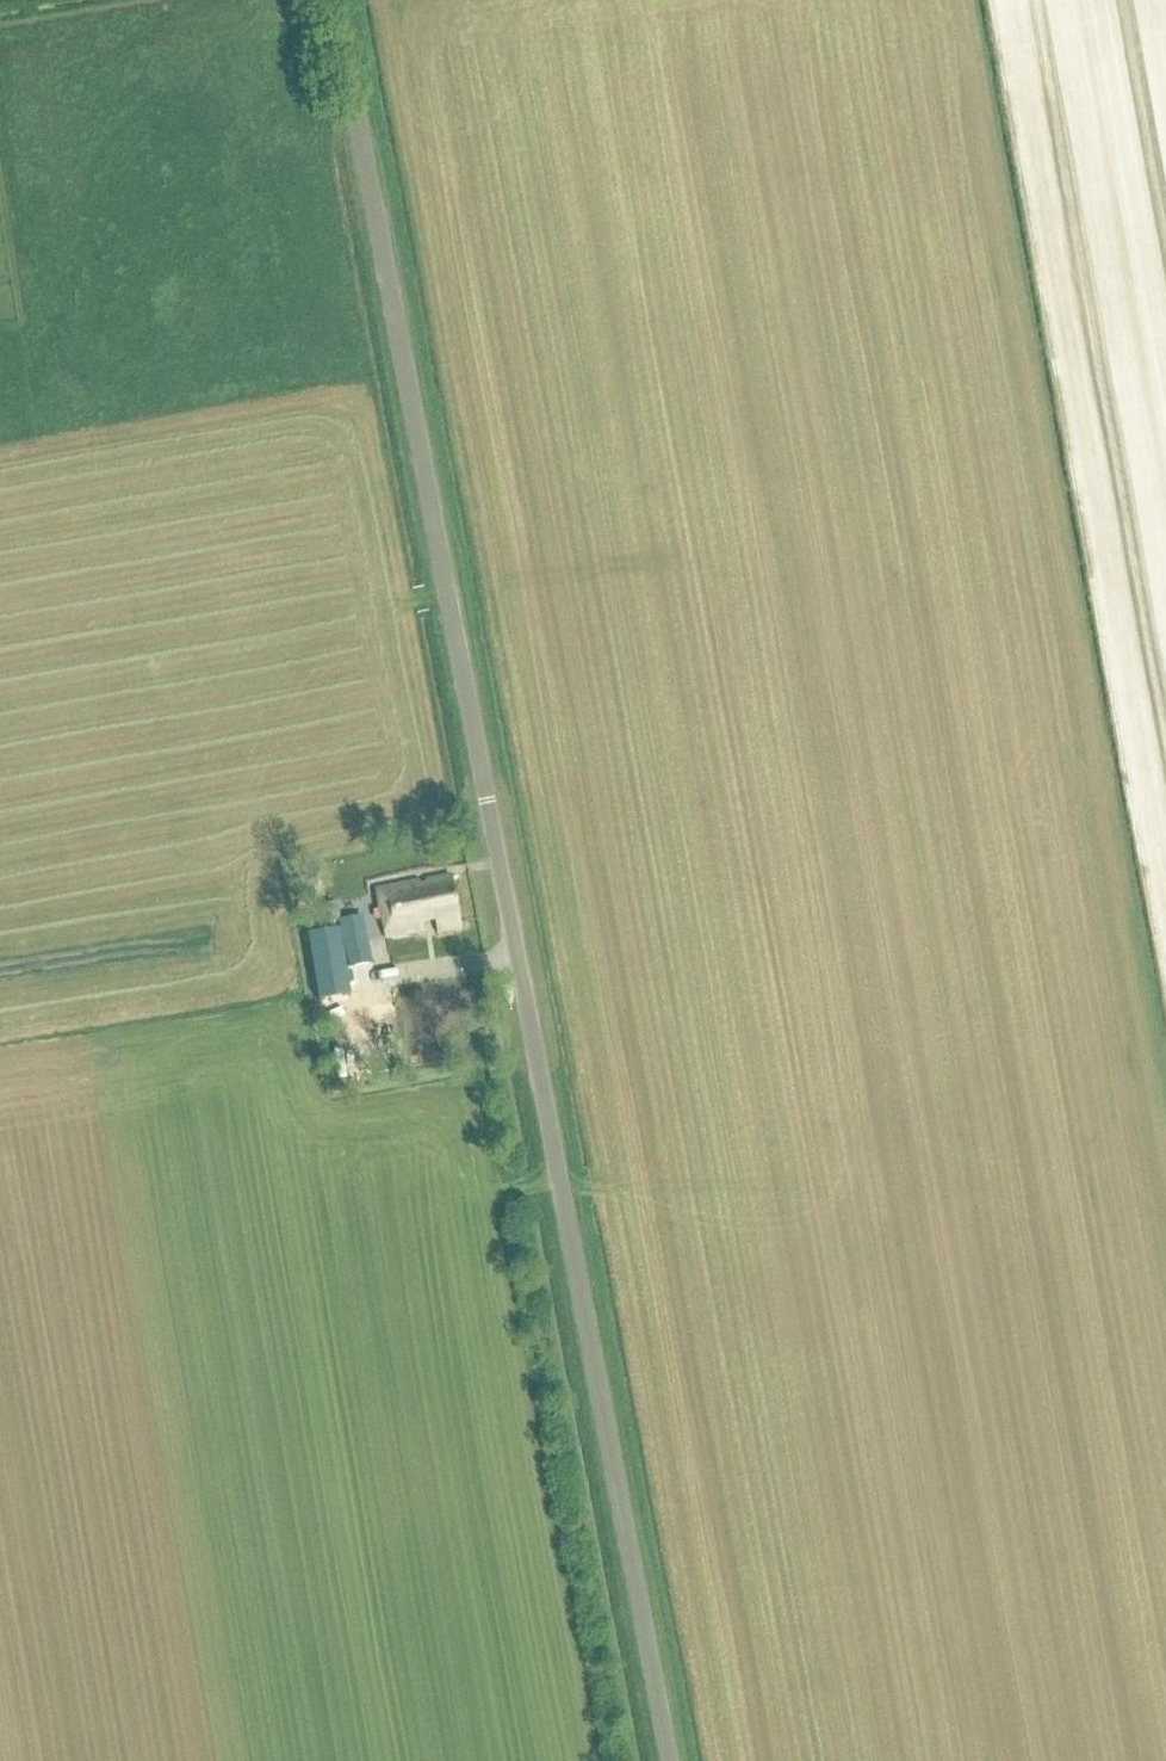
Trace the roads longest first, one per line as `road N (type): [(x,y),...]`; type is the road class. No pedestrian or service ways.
road 1 (unclassified): [(668,1760),(334,0)]

